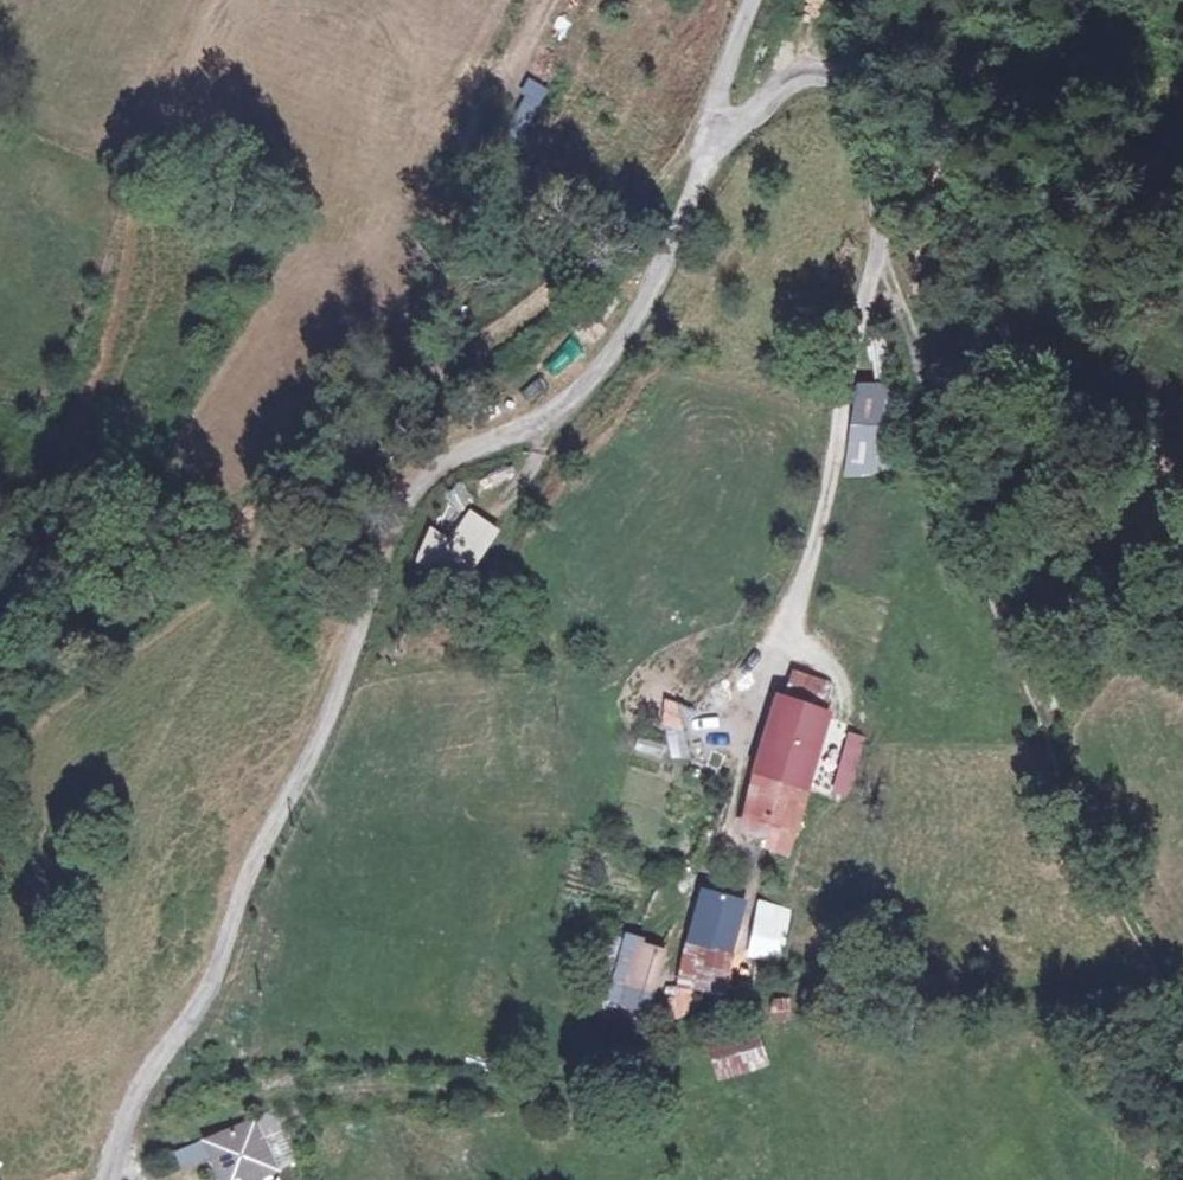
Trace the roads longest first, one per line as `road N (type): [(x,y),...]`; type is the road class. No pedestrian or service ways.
road 1 (residential): [(113,1179),(129,1109),(209,1000),(249,875),(432,478),(551,415),(597,374),(701,182),(710,145)]
road 2 (track): [(0,735),(58,667),(210,560),(332,445),(521,323),(682,177),(701,182)]
road 3 (residential): [(710,145),(803,84),(855,71),(882,163),(883,259),(858,391),(795,609)]
road 4 (residential): [(710,145),(763,0)]
road 5 (track): [(855,71),(968,0)]

